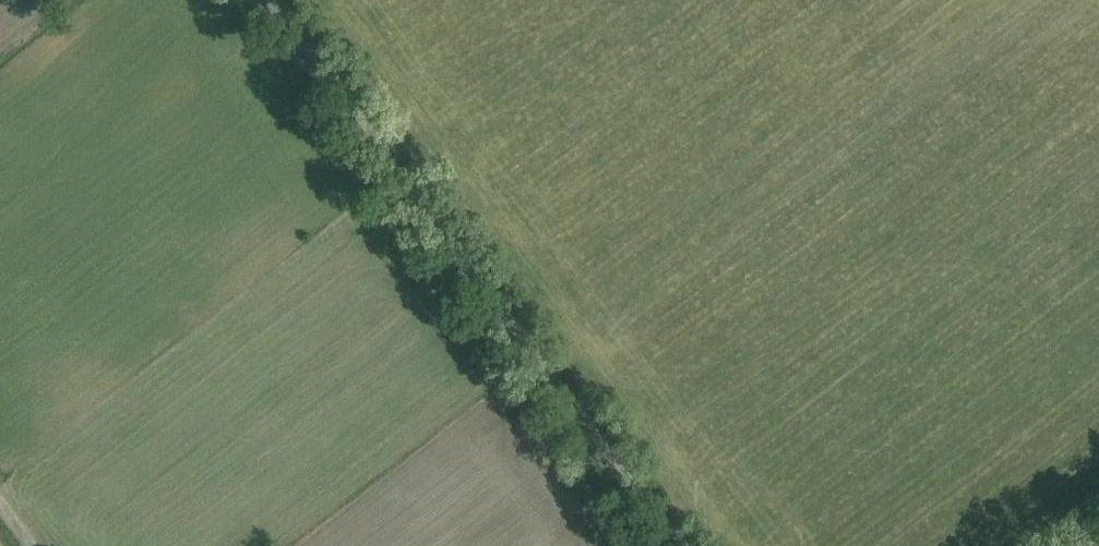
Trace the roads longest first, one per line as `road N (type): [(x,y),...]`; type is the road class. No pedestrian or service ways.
road 1 (unclassified): [(675,545),(265,0)]

